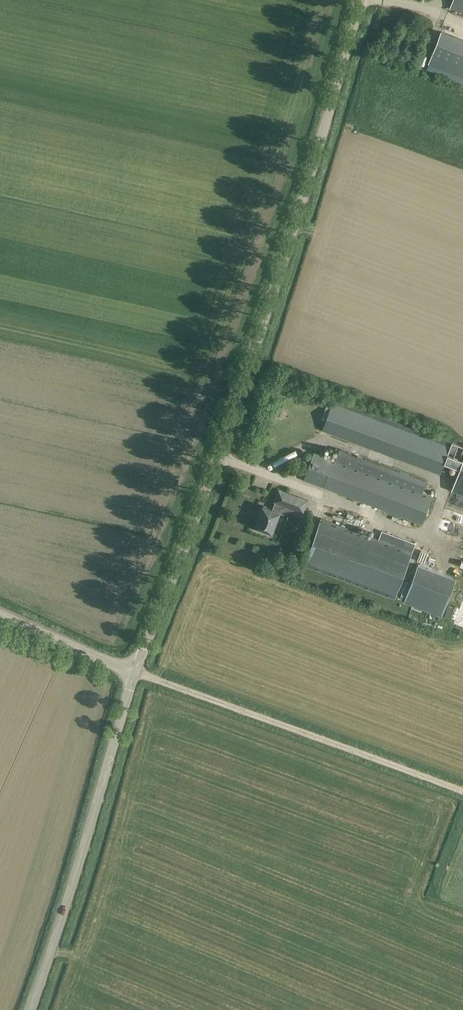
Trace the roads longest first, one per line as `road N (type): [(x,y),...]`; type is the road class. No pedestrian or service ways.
road 1 (unclassified): [(135,675),(294,228),(361,0)]
road 2 (unclassified): [(30,1009),(135,675)]
road 3 (unclassified): [(135,675),(0,615)]

